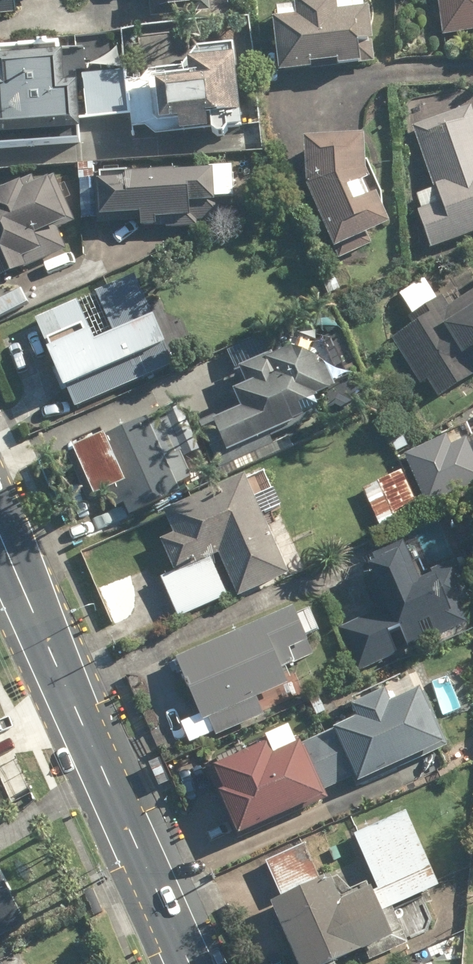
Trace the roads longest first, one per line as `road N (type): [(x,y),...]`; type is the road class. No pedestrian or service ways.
road 1 (secondary): [(0,532),(189,963)]

